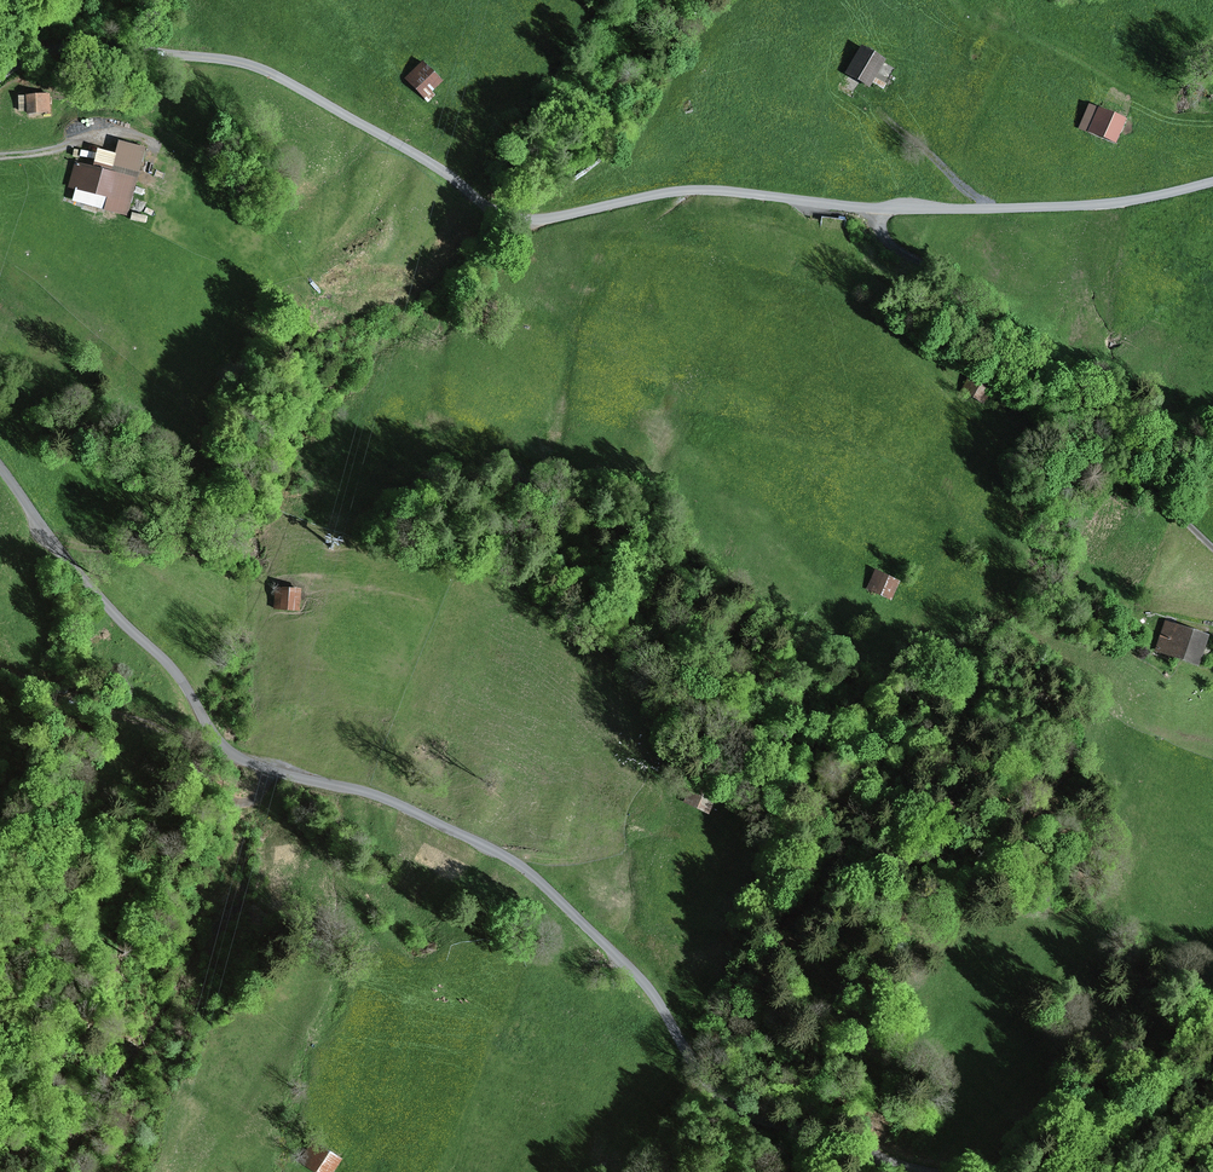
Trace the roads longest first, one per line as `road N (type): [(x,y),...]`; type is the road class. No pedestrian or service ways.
road 1 (unclassified): [(1212,181),(1123,203),(1000,208),(879,209),(692,189),(525,219),(491,208),(439,168),(236,60),(72,47),(43,52),(0,76)]
road 2 (unclassified): [(0,468),(230,755),(404,806),(524,868),(639,975),(727,1112),(923,1171)]
road 3 (track): [(879,209),(883,235),(894,248),(970,299),(1212,547)]
road 4 (track): [(266,770),(252,800),(222,801),(181,746),(125,711),(0,672)]
road 5 (track): [(55,545),(203,554),(235,582),(273,584)]
road 6 (track): [(0,157),(116,133),(163,148)]

